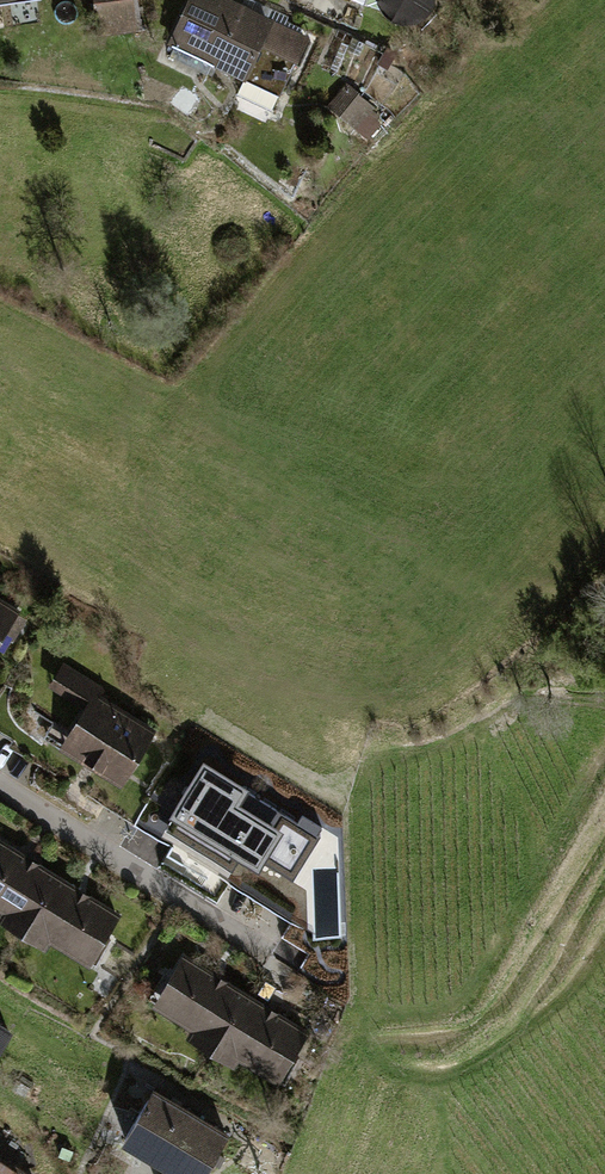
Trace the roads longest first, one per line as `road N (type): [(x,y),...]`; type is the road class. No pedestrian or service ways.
road 1 (residential): [(0,784),(268,954)]

